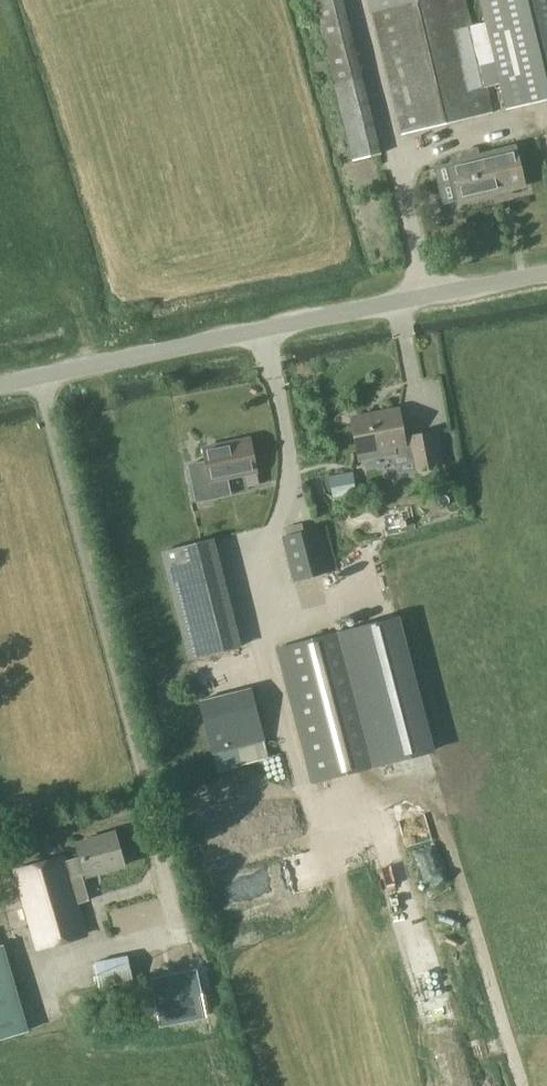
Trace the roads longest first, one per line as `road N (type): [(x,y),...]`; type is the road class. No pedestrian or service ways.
road 1 (unclassified): [(0,385),(546,273)]

